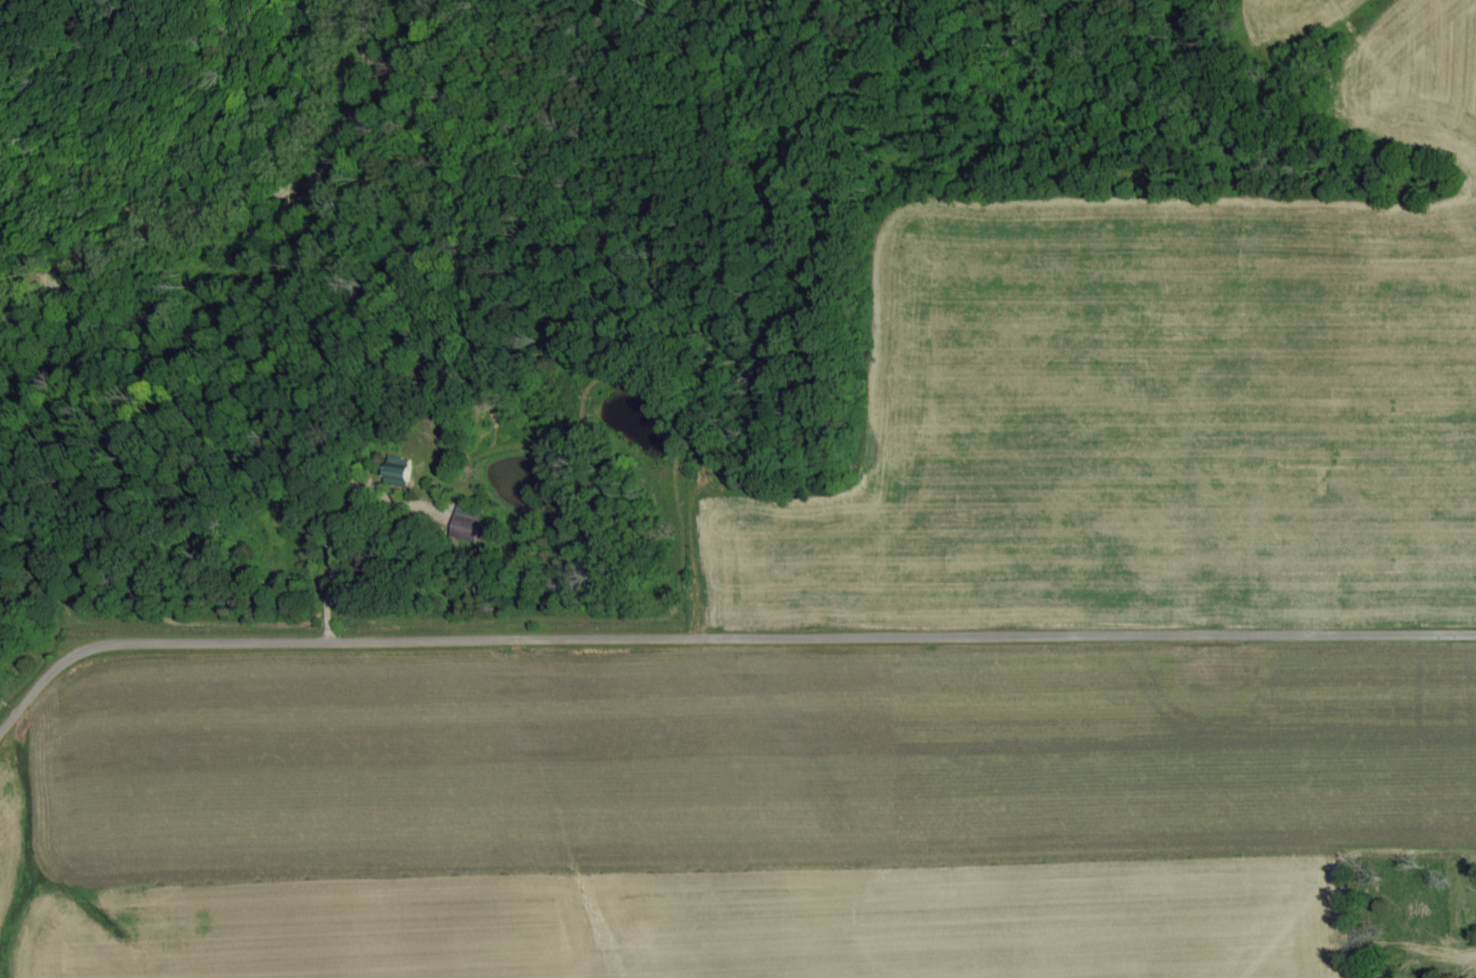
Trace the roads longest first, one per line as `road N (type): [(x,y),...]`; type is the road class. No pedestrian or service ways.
road 1 (residential): [(0,714),(68,649),(92,637),(325,609),(765,640),(1475,634)]

